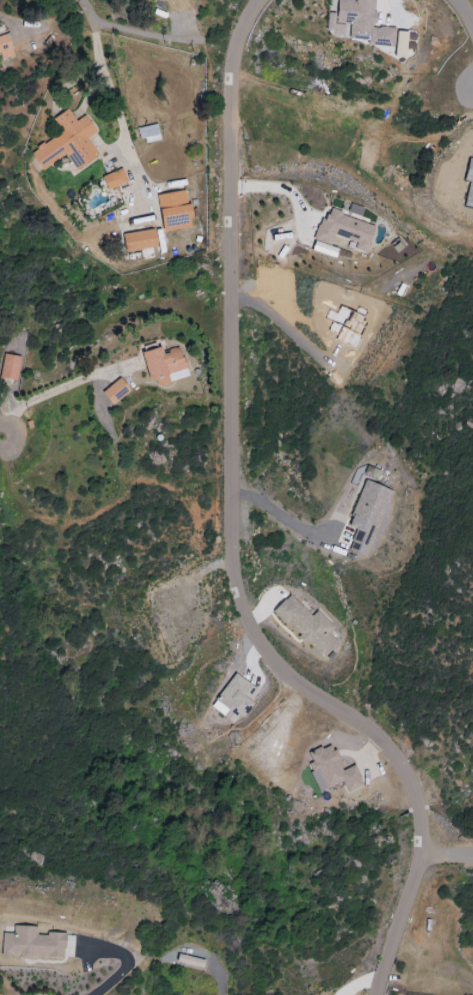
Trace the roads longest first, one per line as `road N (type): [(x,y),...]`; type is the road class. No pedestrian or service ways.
road 1 (residential): [(259,0),(238,31),(231,78),(230,556),(246,616),(275,665),(397,759),(421,826),(418,864),(376,994)]

